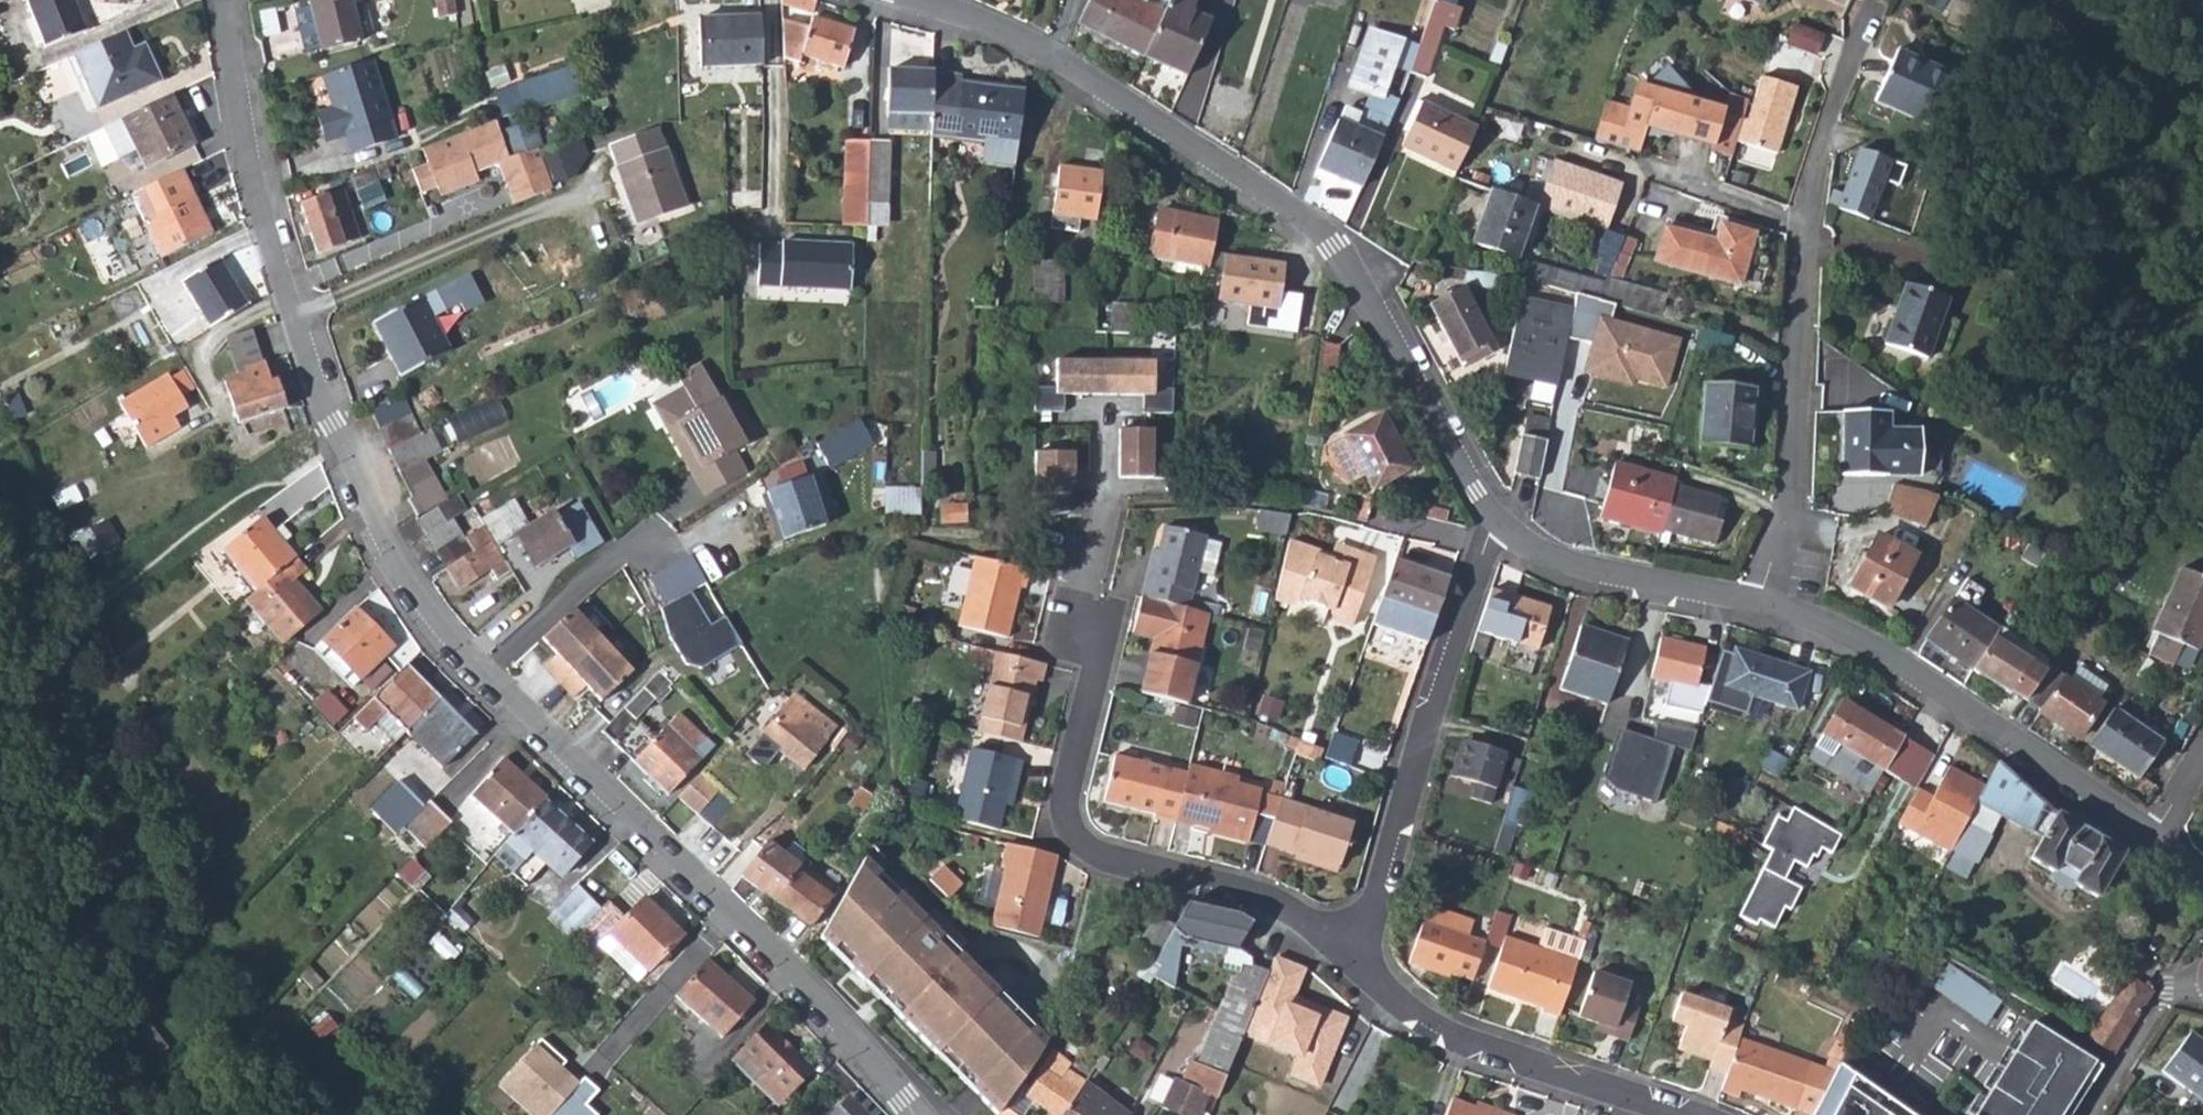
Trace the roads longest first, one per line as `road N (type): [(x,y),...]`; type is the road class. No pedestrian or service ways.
road 1 (residential): [(910,1114),(796,977),(481,677),(384,533),(329,428),(292,321),(240,112),(231,0)]
road 2 (residential): [(899,0),(1029,41),(1312,227),(1343,262),(1500,531)]
road 3 (residential): [(1876,5),(1806,196),(1783,538),(1765,610)]
road 4 (residential): [(1089,631),(1068,805),(1082,845),(1099,858),(1261,895),(1313,922),(1351,960)]
road 5 (residential): [(1351,960),(1473,573),(1500,531)]
road 6 (residential): [(1765,610),(1865,650),(2153,839)]
road 7 (residential): [(1351,960),(1411,1014),(1500,1056),(1675,1114)]
road 8 (residential): [(1500,531),(1531,553),(1589,572),(1765,610)]
road 9 (residential): [(2088,1114),(2157,1004),(2202,988)]

